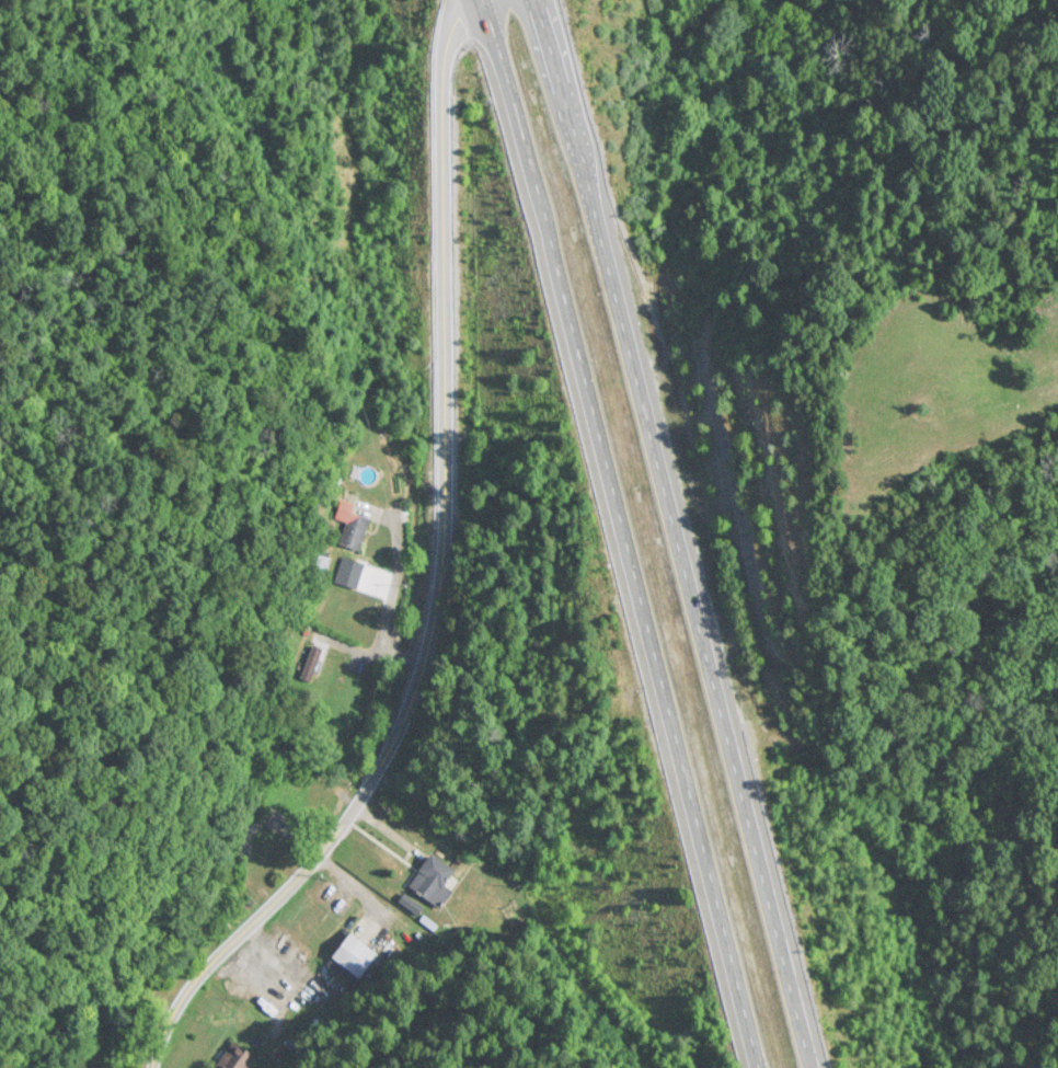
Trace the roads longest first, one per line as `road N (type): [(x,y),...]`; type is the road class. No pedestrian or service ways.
road 1 (residential): [(148,1067),(170,1009),(348,812),(387,747),(423,651),(446,475),(447,59),(467,0)]
road 2 (trunk): [(830,1067),(590,191)]
road 3 (trunk): [(545,229),(764,1067)]
road 4 (trunk): [(486,0),(545,229)]
road 5 (trunk): [(590,191),(534,0)]

